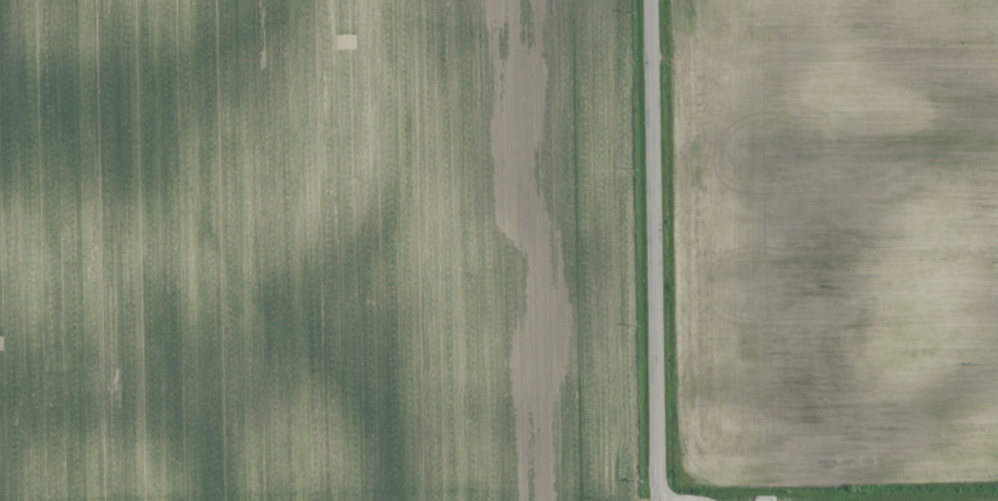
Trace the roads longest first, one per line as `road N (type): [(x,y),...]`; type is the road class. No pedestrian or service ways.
road 1 (residential): [(658,500),(650,0)]

